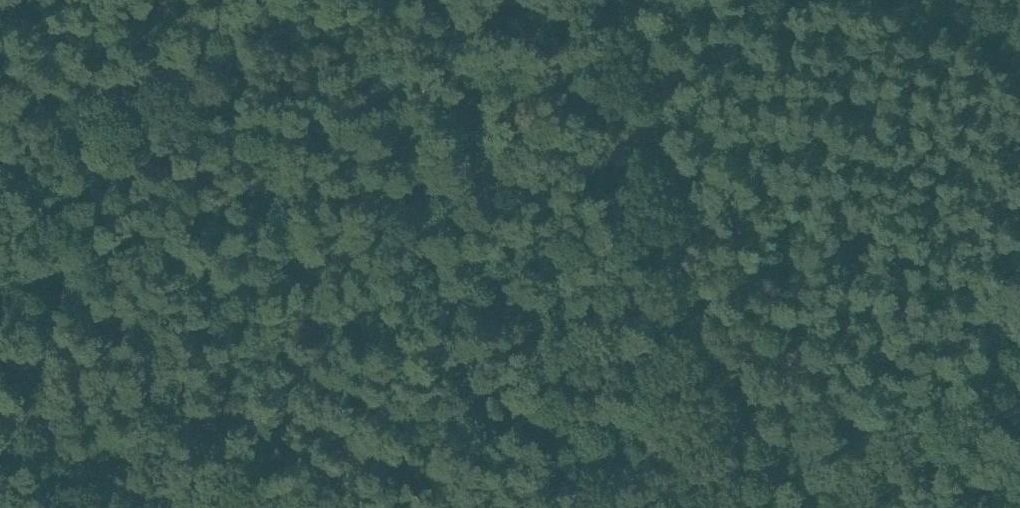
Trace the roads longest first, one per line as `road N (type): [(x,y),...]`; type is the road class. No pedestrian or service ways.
road 1 (track): [(971,507),(1019,167)]

